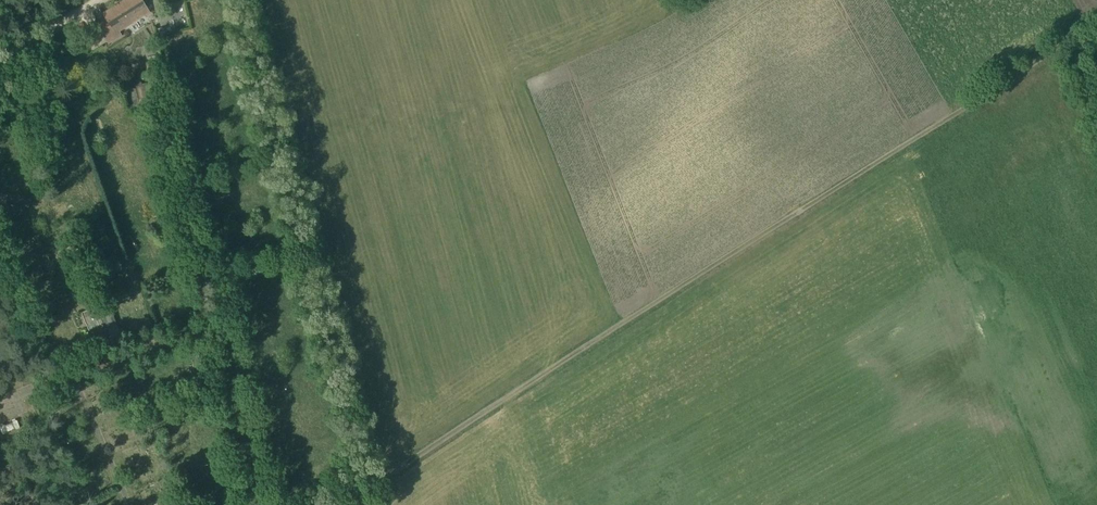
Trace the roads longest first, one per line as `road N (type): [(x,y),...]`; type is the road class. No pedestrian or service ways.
road 1 (track): [(342,504),(1096,16)]

